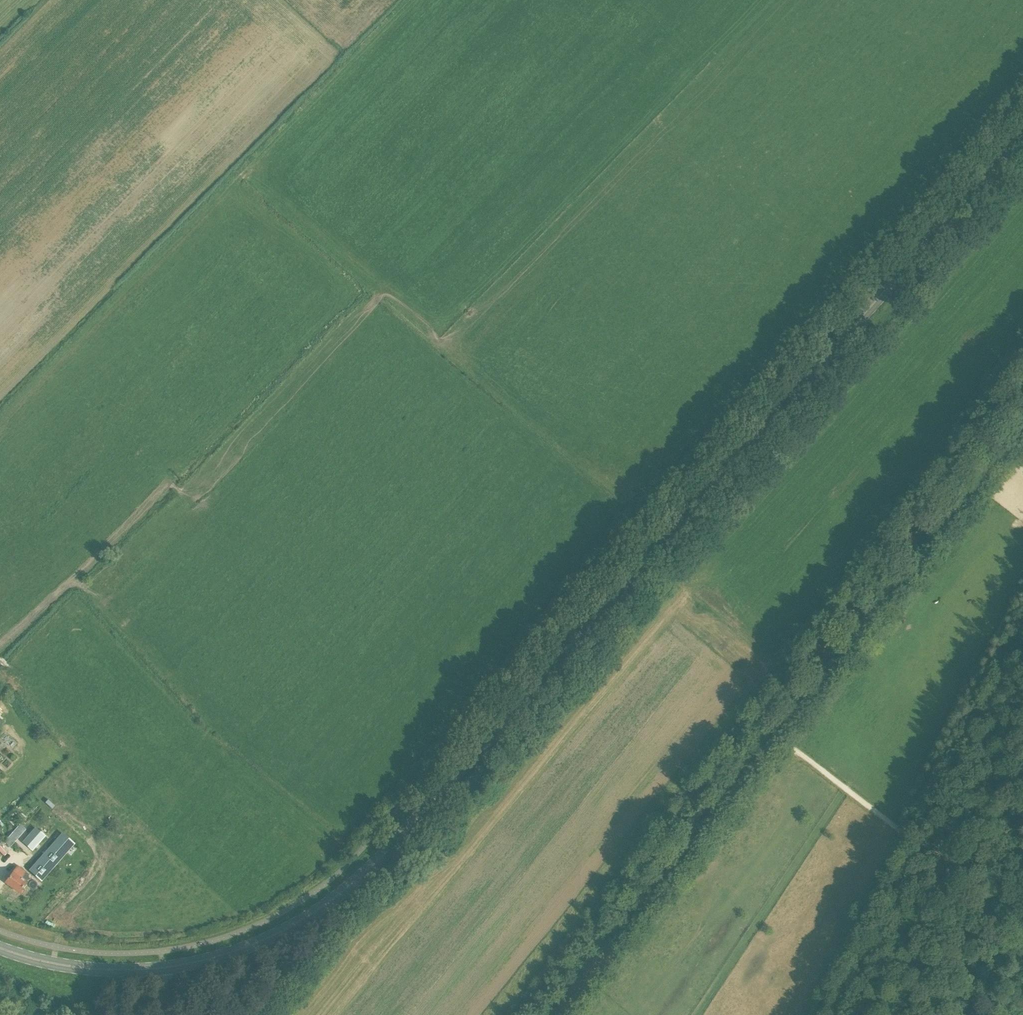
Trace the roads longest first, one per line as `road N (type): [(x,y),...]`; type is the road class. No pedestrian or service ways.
road 1 (tertiary): [(1022,137),(344,894),(260,943),(195,963),(83,967),(0,948)]

